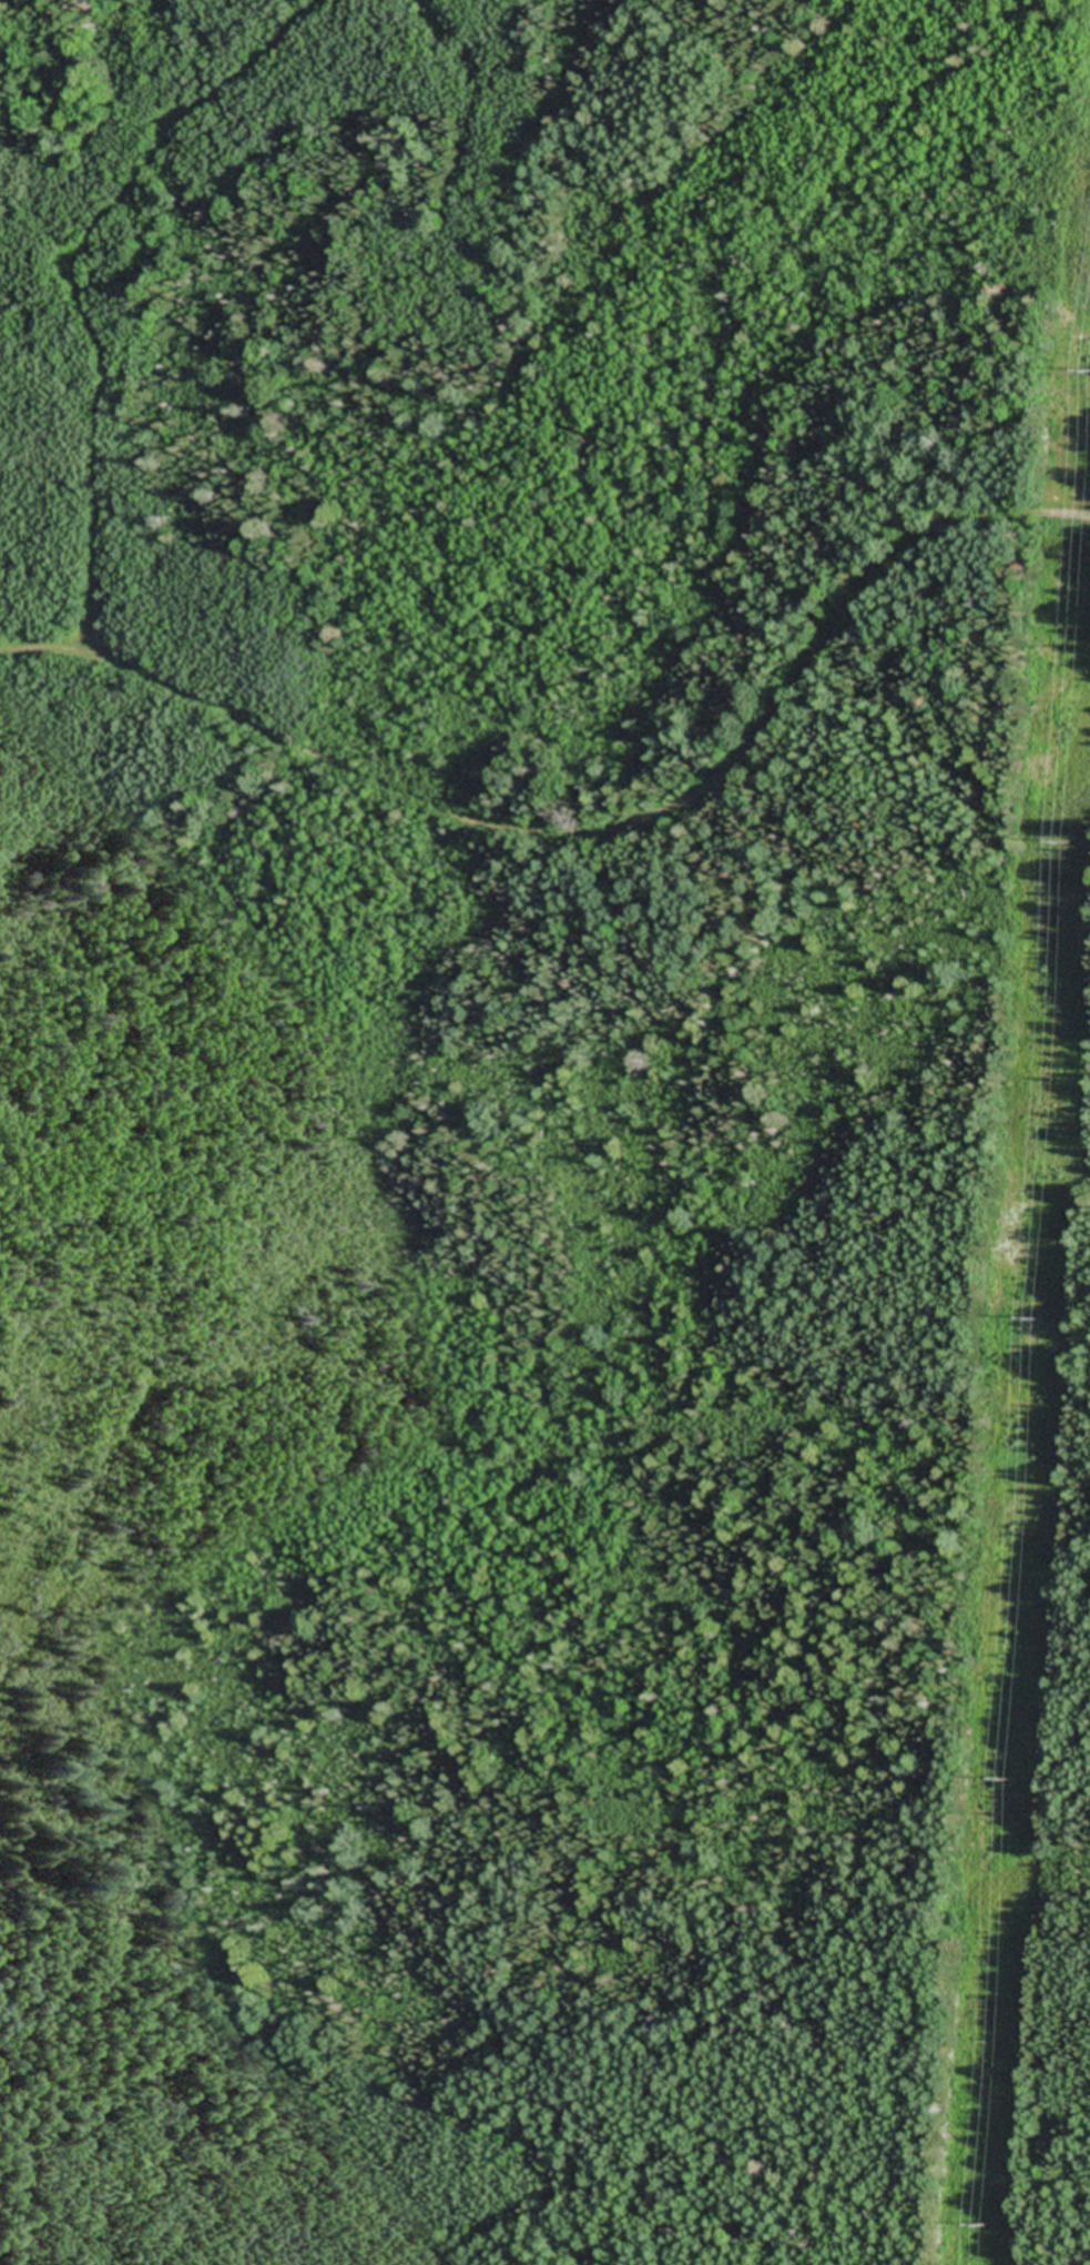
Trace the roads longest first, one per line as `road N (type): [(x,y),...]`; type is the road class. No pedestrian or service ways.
road 1 (residential): [(0,665),(98,656),(463,820),(608,832),(725,775),(877,573),(979,510),(1089,516)]

